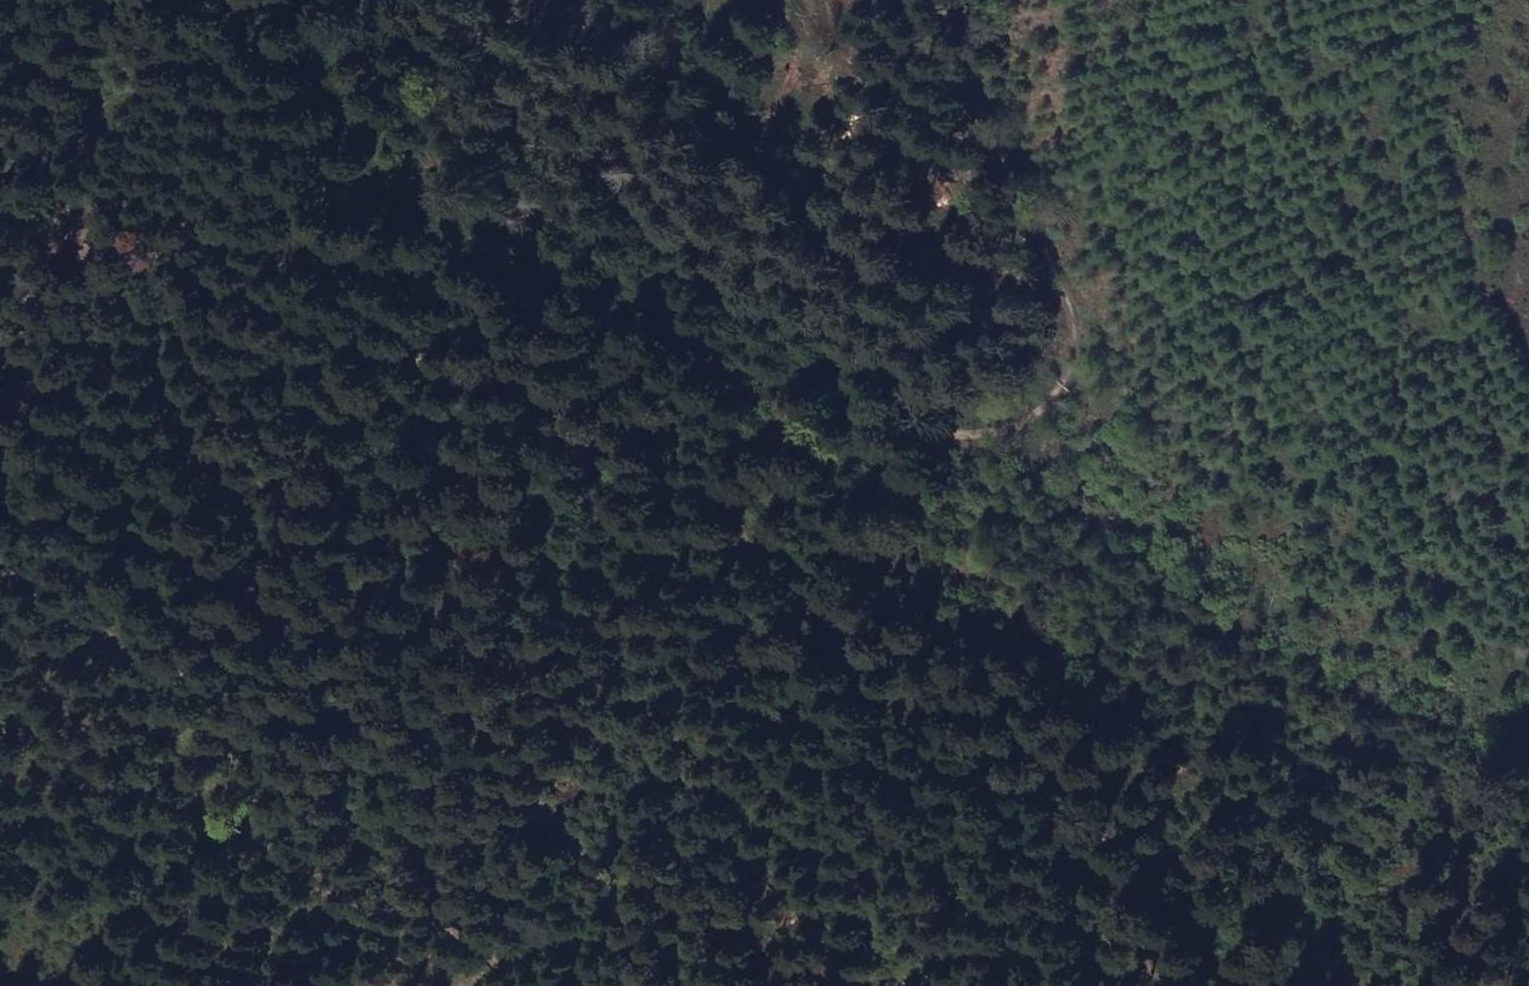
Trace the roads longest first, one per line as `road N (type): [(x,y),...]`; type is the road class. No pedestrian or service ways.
road 1 (track): [(0,507),(20,565),(185,674),(424,899),(550,985)]

